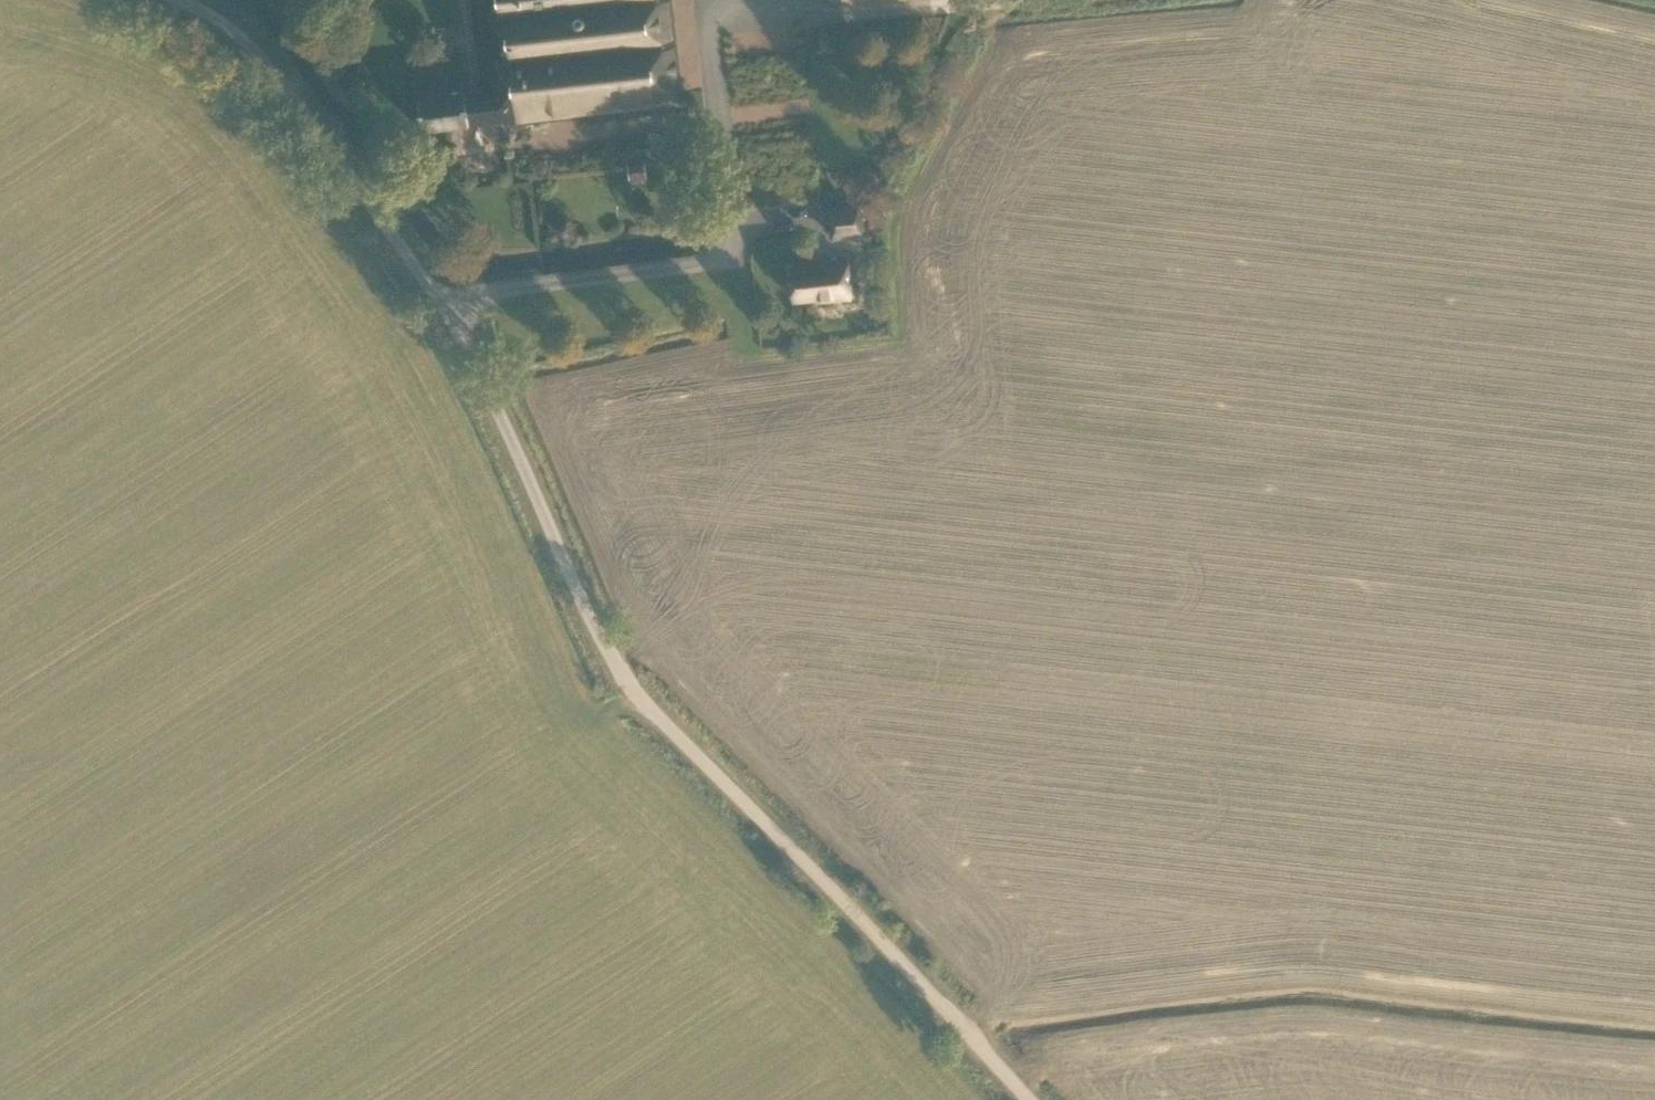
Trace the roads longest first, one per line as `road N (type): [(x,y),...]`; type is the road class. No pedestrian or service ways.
road 1 (unclassified): [(1032,1099),(639,681),(591,607),(511,427),(454,334),(261,56),(216,13),(184,0)]
road 2 (track): [(709,22),(979,0)]

